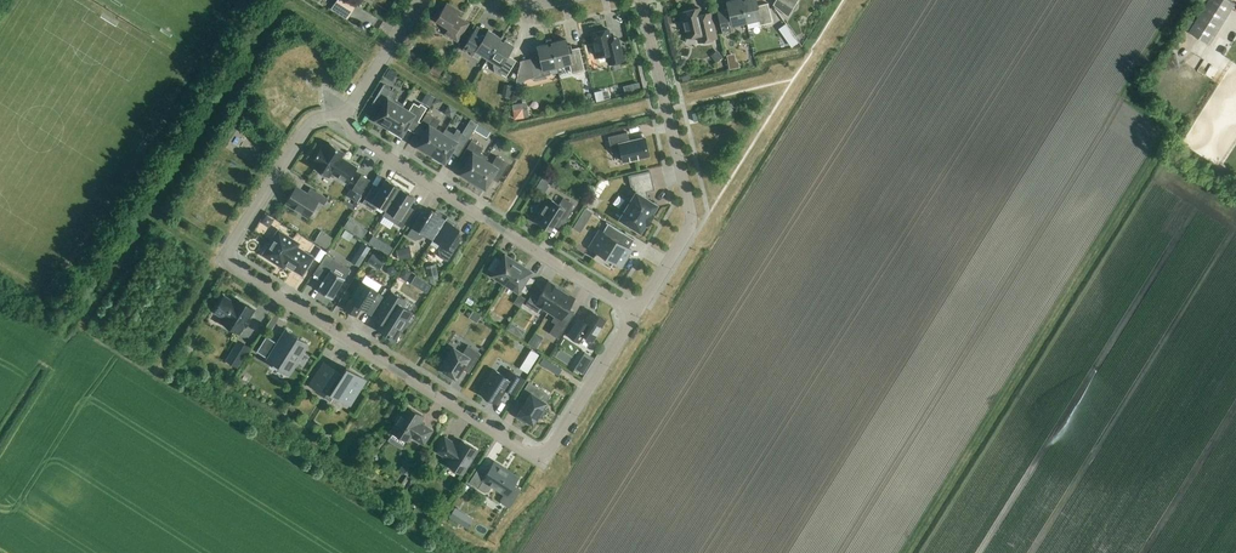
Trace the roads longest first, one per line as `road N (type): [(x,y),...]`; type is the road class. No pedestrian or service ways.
road 1 (residential): [(345,116),(305,128),(223,261),(542,465),(635,315)]
road 2 (residential): [(345,116),(356,137),(635,315)]
road 3 (residential): [(635,315),(693,221),(641,0)]
road 4 (residential): [(418,0),(345,116)]

